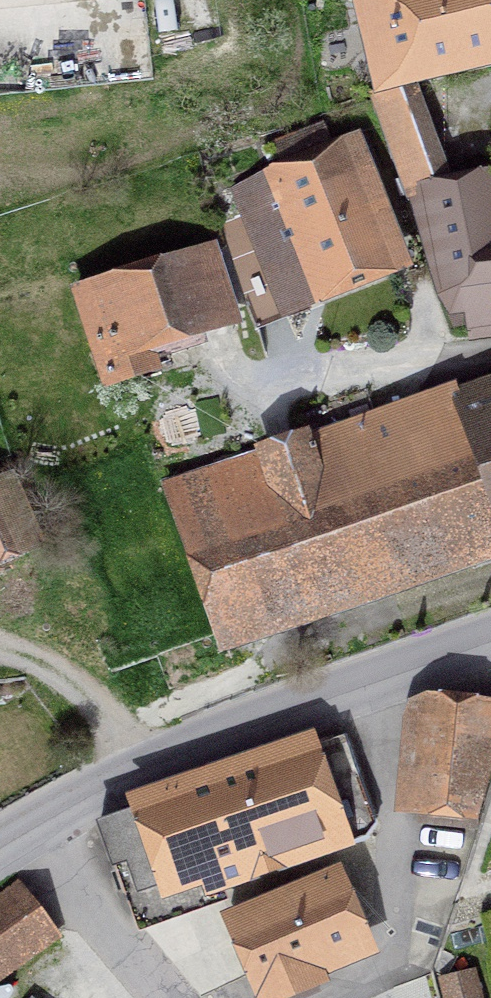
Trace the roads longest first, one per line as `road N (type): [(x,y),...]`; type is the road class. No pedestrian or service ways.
road 1 (tertiary): [(0,845),(130,768),(490,631)]

